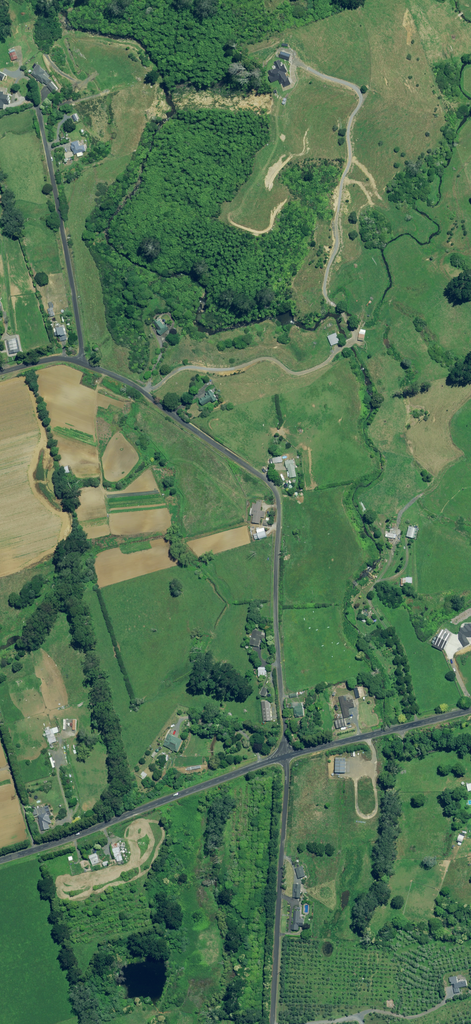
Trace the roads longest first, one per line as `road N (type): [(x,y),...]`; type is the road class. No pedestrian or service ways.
road 1 (unclassified): [(80,362),(142,391),(275,493),(286,756)]
road 2 (tertiary): [(0,860),(286,756)]
road 3 (unclassified): [(286,756),(269,1023)]
road 4 (unclassified): [(38,107),(80,362)]
road 5 (tertiary): [(286,756),(470,710)]

